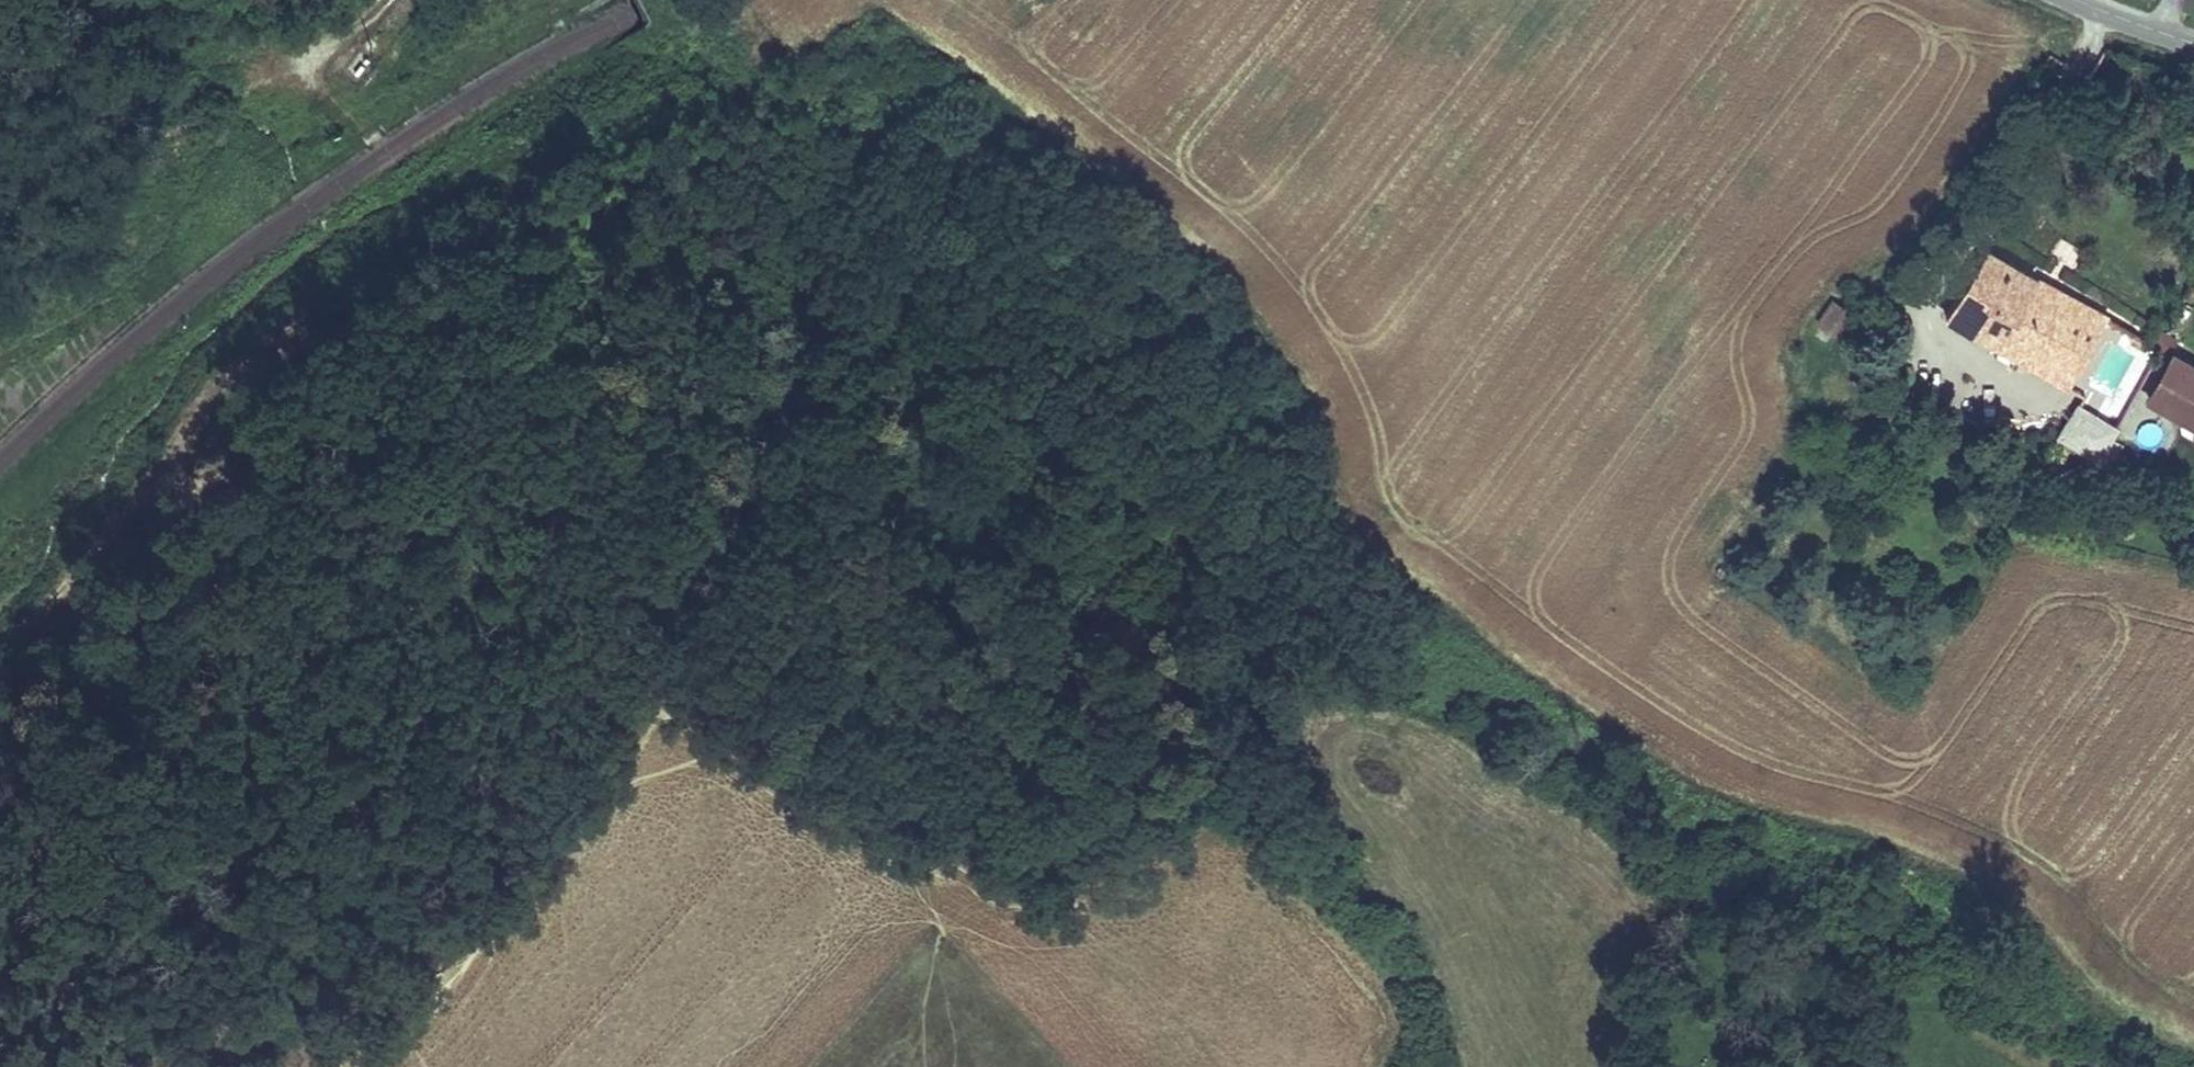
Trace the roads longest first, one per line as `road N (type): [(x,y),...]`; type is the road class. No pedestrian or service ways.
road 1 (tertiary): [(2077,0),(2193,42)]

